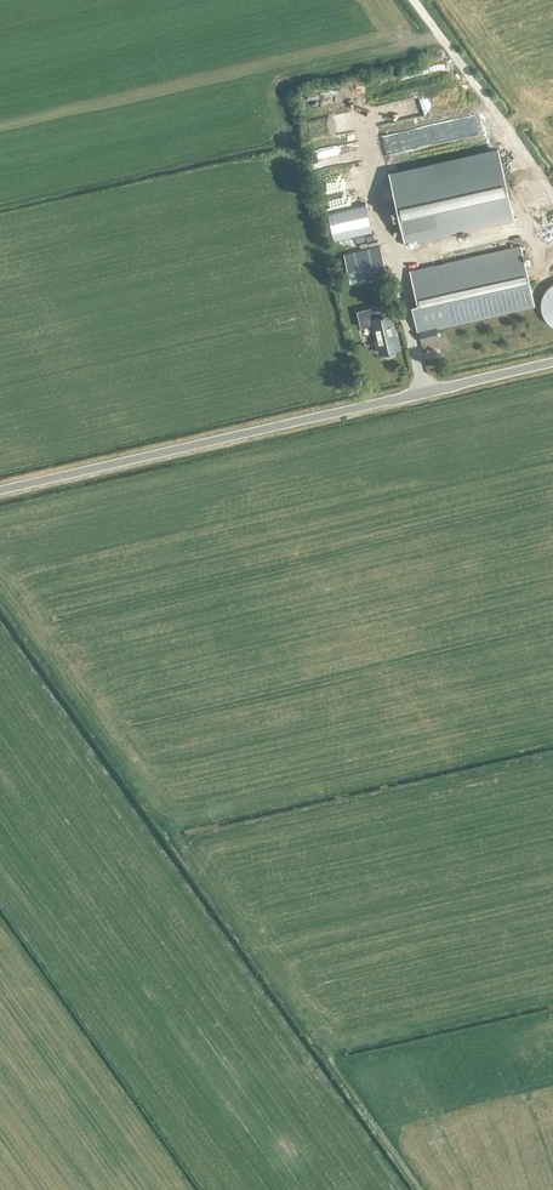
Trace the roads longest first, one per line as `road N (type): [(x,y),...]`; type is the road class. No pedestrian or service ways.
road 1 (unclassified): [(0,490),(552,363)]
road 2 (track): [(552,196),(414,0)]
road 3 (track): [(420,1189),(285,1001)]

